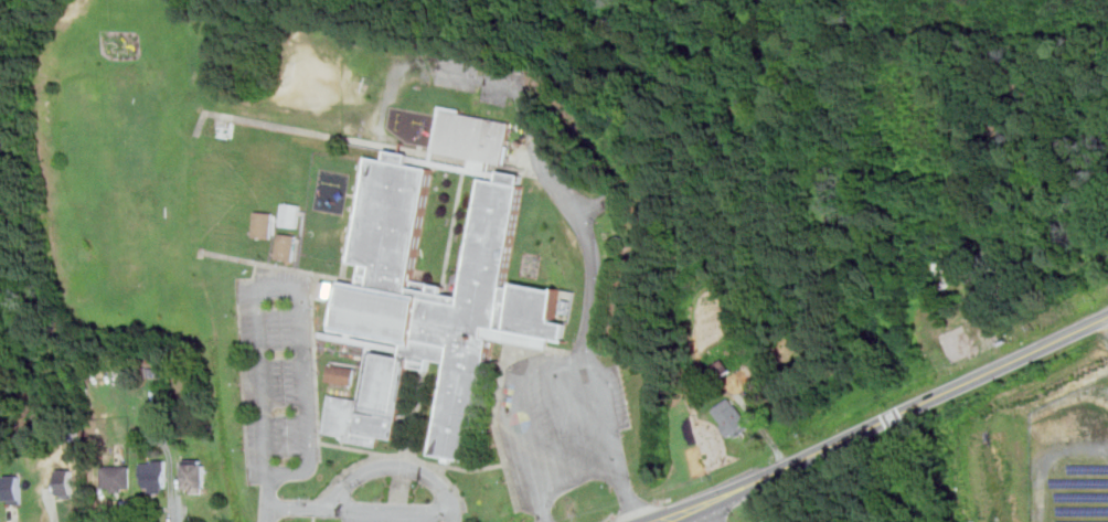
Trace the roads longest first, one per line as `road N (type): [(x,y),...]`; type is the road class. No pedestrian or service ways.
road 1 (tertiary): [(667,520),(1107,316)]

